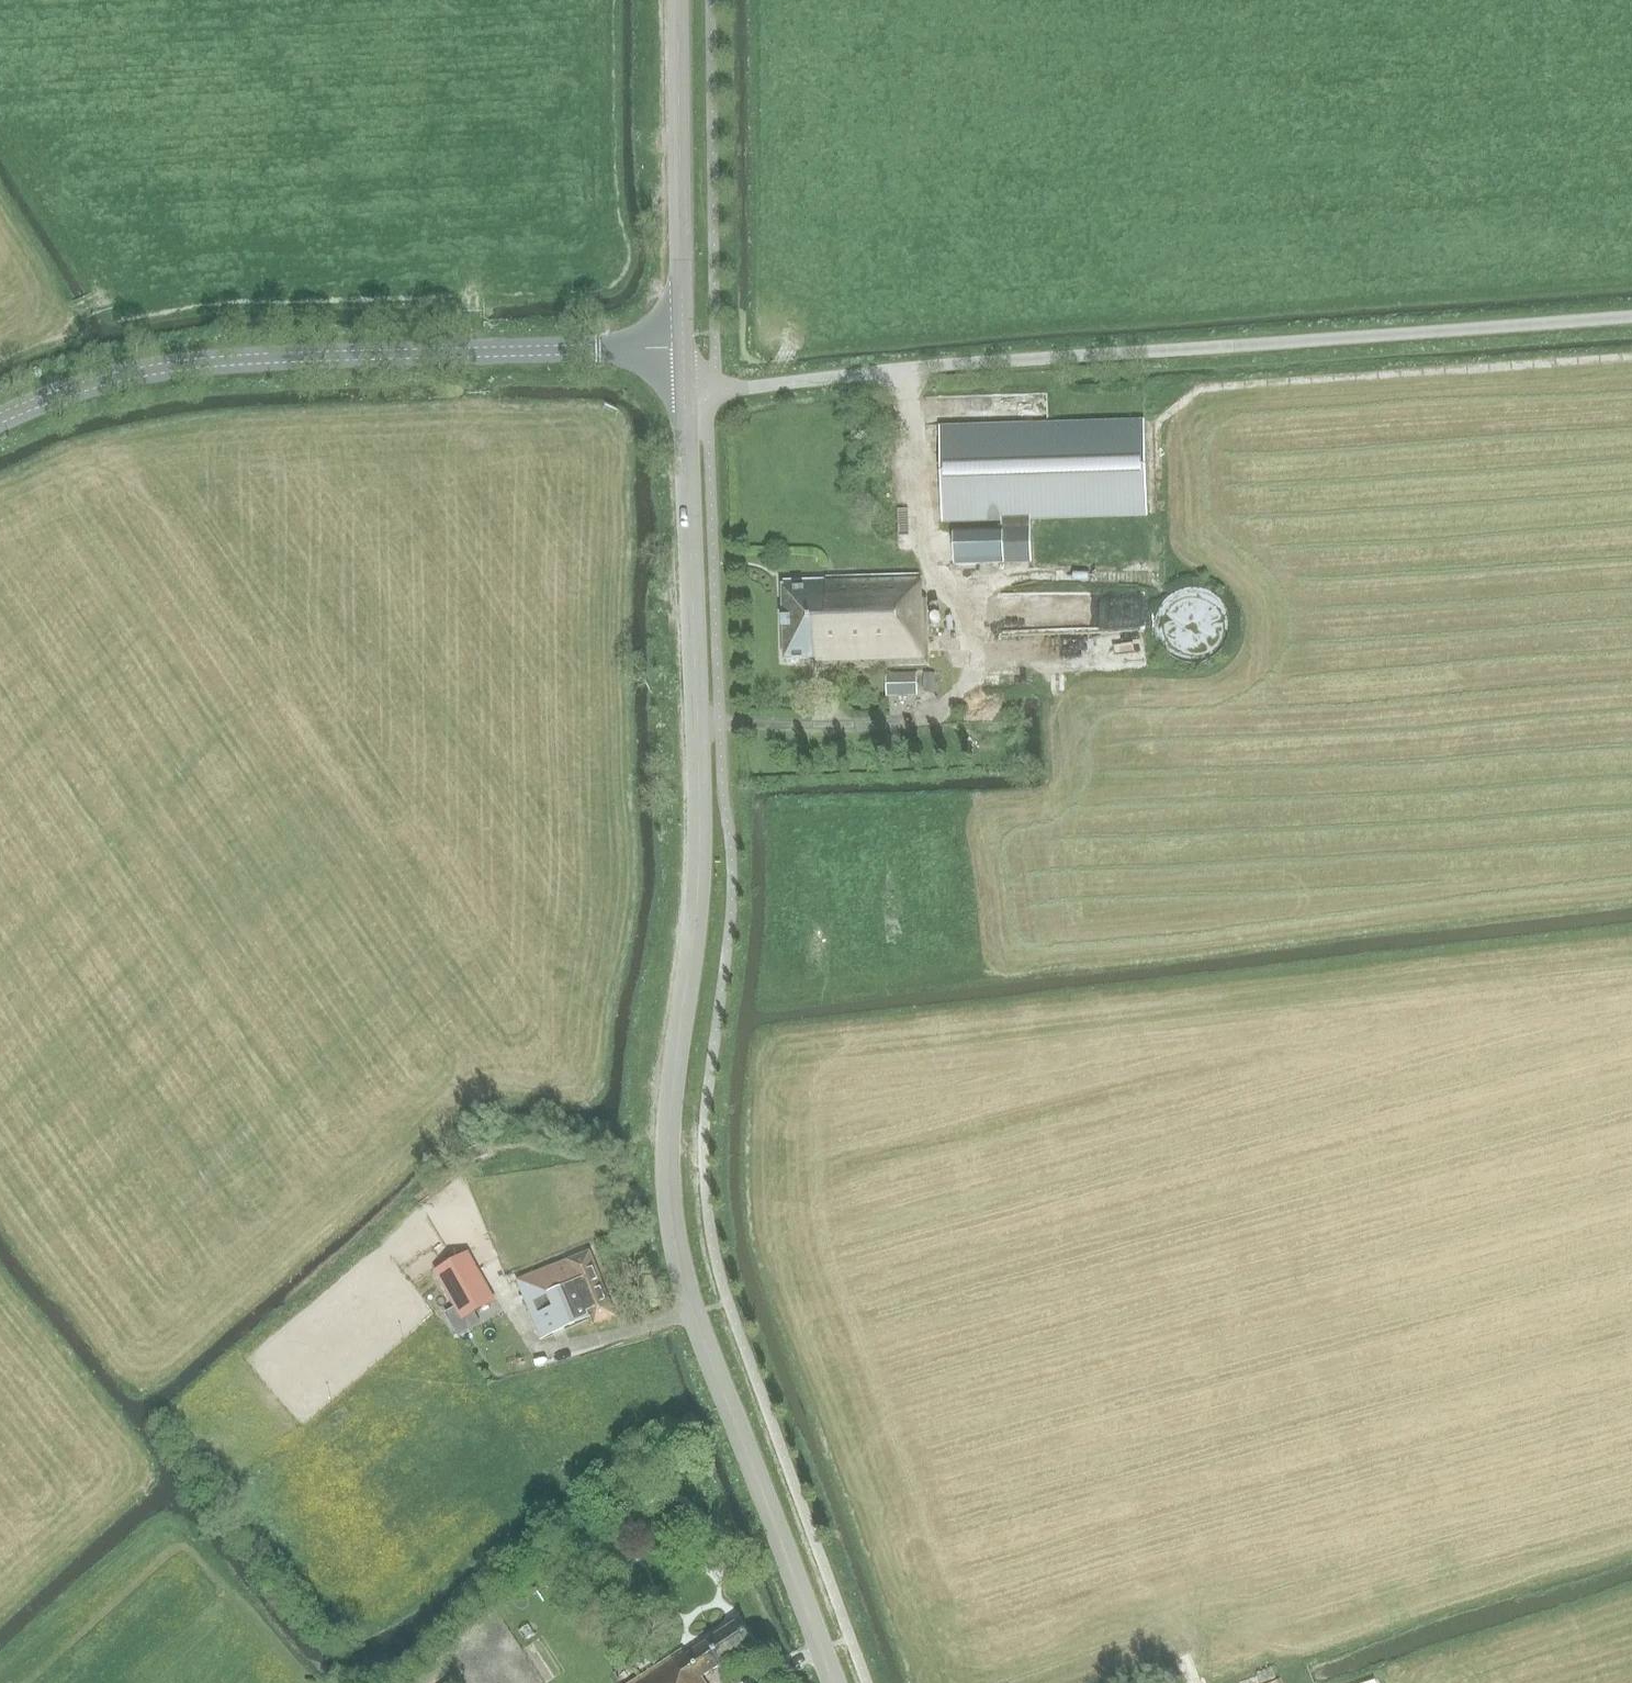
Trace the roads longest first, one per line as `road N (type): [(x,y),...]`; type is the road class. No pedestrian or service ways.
road 1 (secondary): [(834,1682),(692,1308),(670,1205),(668,1141),(700,824),(683,347)]
road 2 (tertiary): [(683,347),(183,365),(95,383),(0,419)]
road 3 (track): [(1631,357),(1200,388),(1152,429),(1153,471)]
road 4 (secondary): [(683,347),(678,0)]

